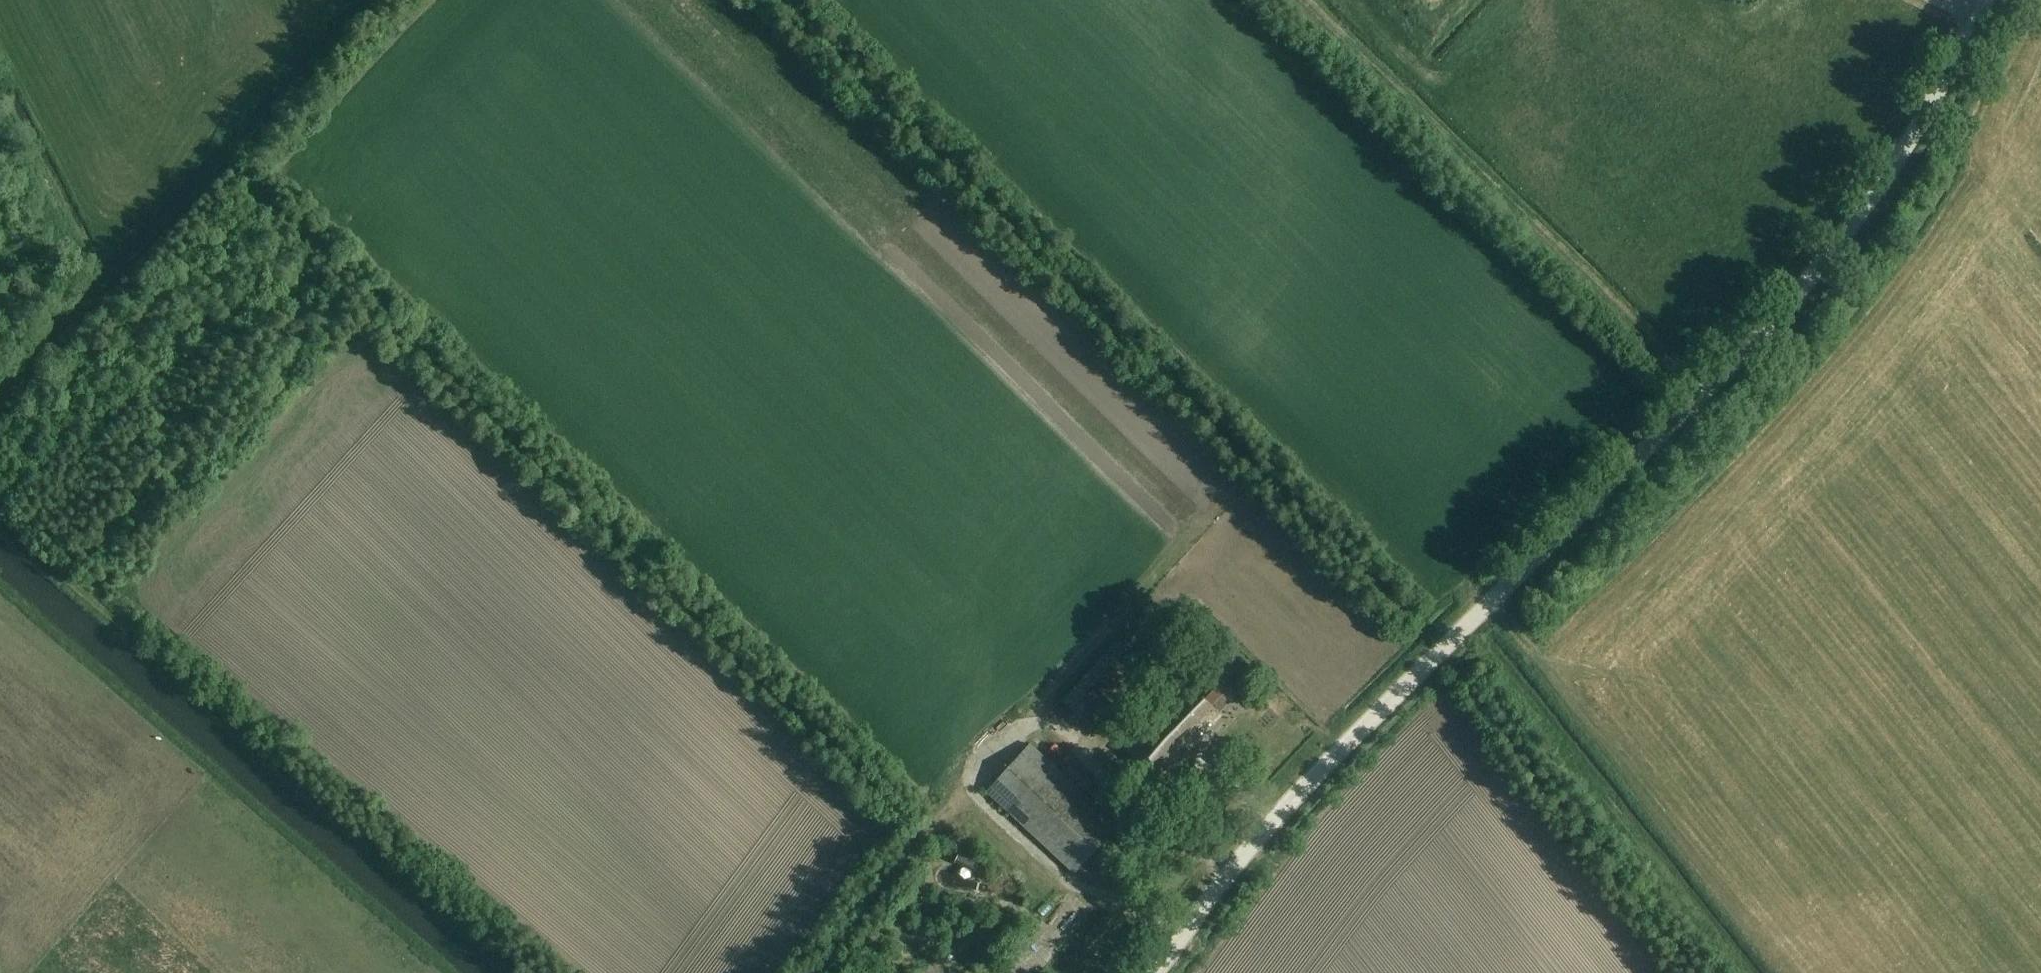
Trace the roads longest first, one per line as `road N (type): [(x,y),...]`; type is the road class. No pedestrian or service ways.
road 1 (unclassified): [(1158,972),(1306,788),(1783,309),(1905,142),(1985,0)]

